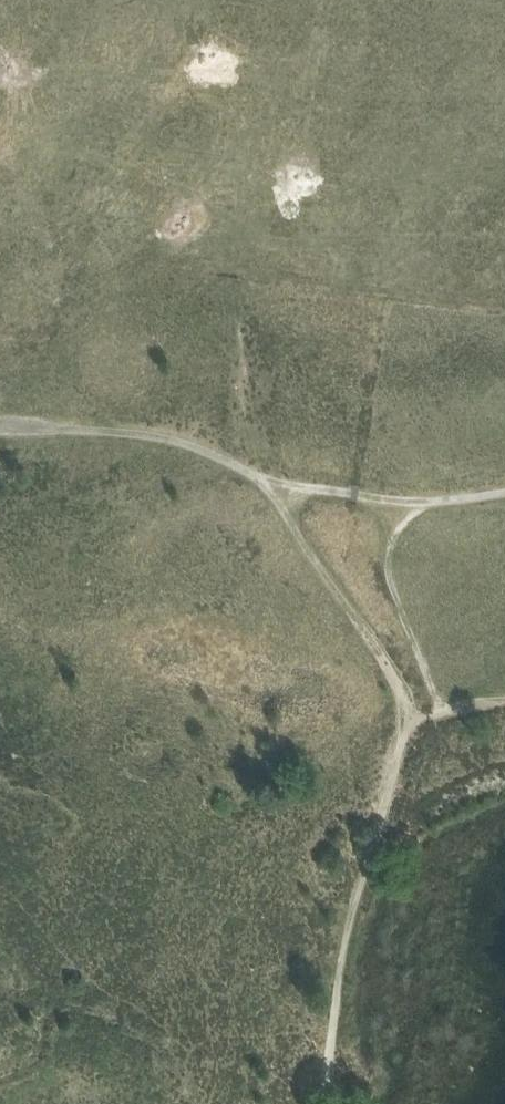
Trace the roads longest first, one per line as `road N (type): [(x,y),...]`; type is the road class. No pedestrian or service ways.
road 1 (track): [(322,1103),(345,951),(414,714)]
road 2 (track): [(270,482),(194,443),(0,419)]
road 3 (track): [(414,714),(351,601),(270,482)]
road 4 (track): [(270,482),(430,501)]

